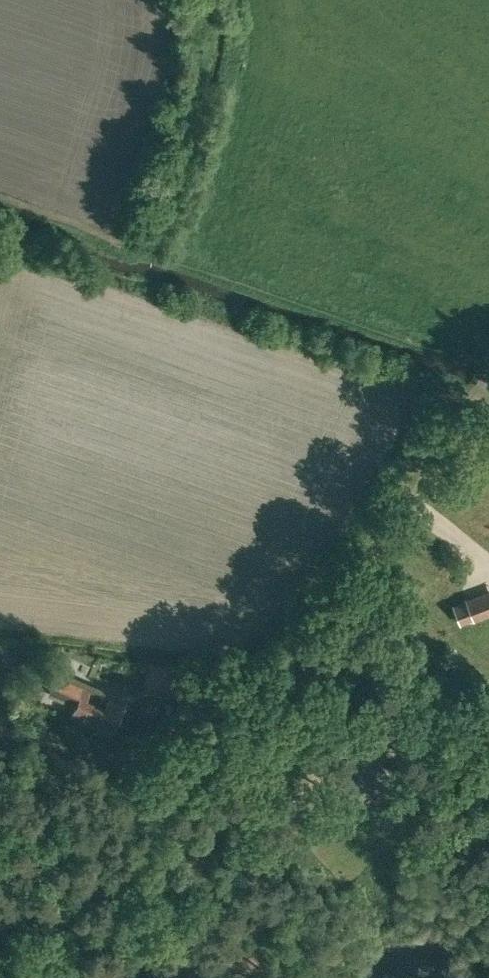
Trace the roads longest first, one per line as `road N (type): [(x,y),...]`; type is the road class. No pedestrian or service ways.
road 1 (track): [(116,777),(292,671),(488,367),(0,202)]
road 2 (track): [(0,935),(65,823),(116,777),(0,733)]
road 3 (track): [(318,636),(375,664),(463,768),(488,782)]

